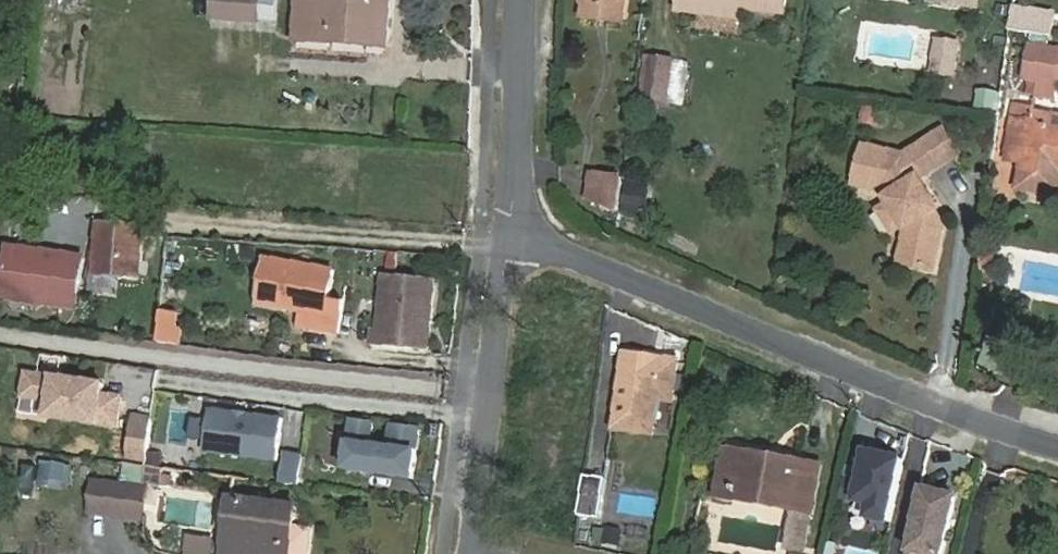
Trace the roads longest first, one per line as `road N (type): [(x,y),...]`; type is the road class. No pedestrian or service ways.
road 1 (residential): [(1057,430),(959,403),(720,315),(513,227)]
road 2 (residential): [(467,553),(499,275),(513,227)]
road 3 (residential): [(513,227),(514,0)]

